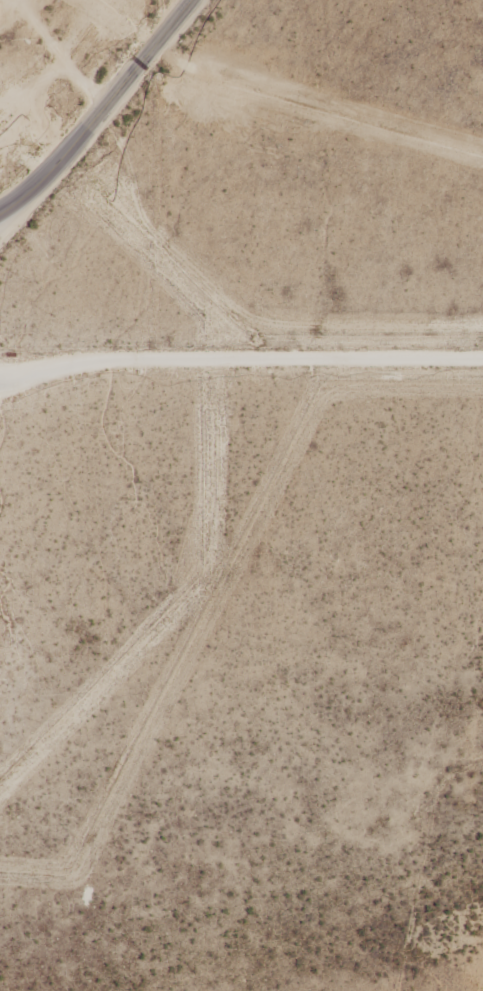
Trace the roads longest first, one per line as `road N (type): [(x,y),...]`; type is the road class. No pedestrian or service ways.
road 1 (residential): [(482,346),(193,354),(0,370)]
road 2 (residential): [(0,198),(65,160),(193,0)]

